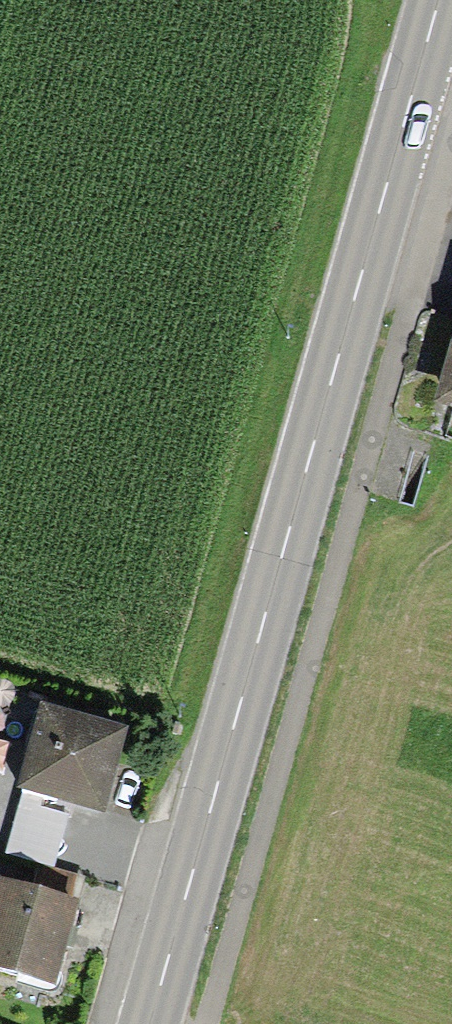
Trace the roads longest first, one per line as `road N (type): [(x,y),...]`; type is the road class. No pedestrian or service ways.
road 1 (primary): [(150,1023),(406,104)]
road 2 (track): [(205,1023),(451,187)]

